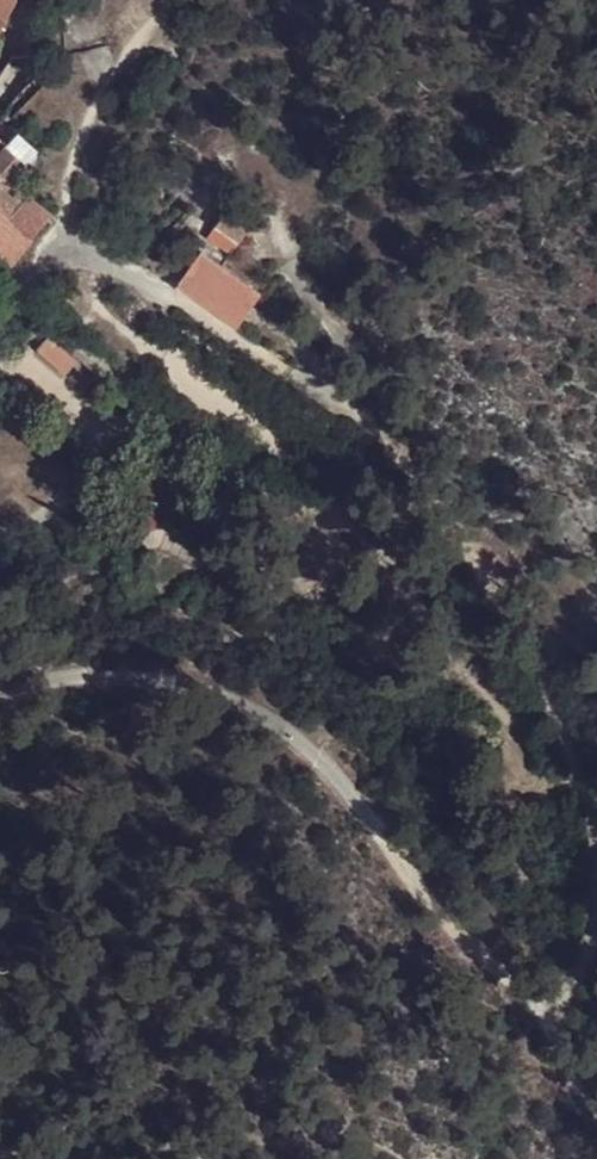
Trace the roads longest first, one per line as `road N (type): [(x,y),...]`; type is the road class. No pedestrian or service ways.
road 1 (track): [(0,540),(41,523),(80,488),(98,432),(166,421),(294,422),(362,411),(461,529),(522,631),(574,769),(596,864)]
road 2 (track): [(596,1091),(339,781),(291,739),(196,693),(110,675),(27,680),(0,690)]
road 3 (track): [(81,244),(98,263),(362,411)]
road 4 (track): [(362,411),(279,230)]
road 5 (track): [(596,869),(596,930),(572,989),(545,1024)]

